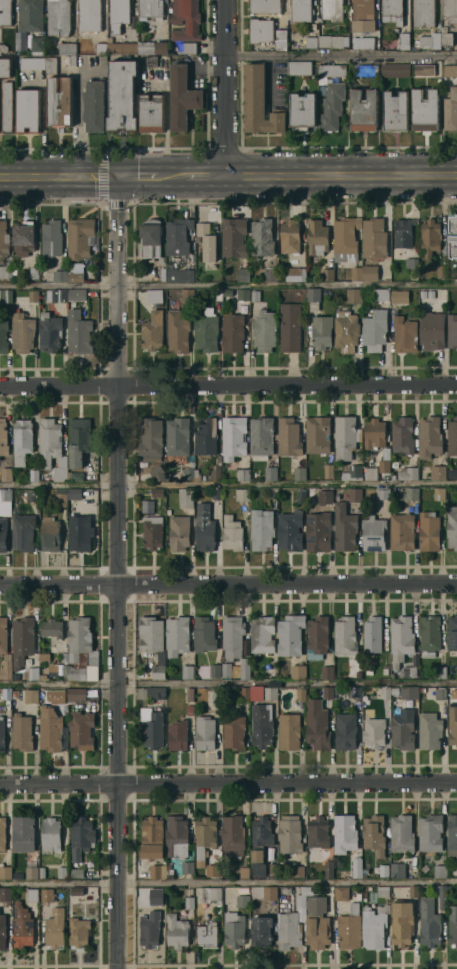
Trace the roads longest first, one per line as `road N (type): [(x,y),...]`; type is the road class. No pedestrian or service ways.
road 1 (tertiary): [(120,177),(119,968)]
road 2 (residential): [(456,782),(0,785)]
road 3 (residential): [(456,385),(0,386)]
road 4 (residential): [(456,583),(0,584)]
road 5 (primary): [(456,176),(226,176)]
road 6 (residential): [(225,0),(226,176)]
road 7 (primary): [(120,177),(0,177)]

